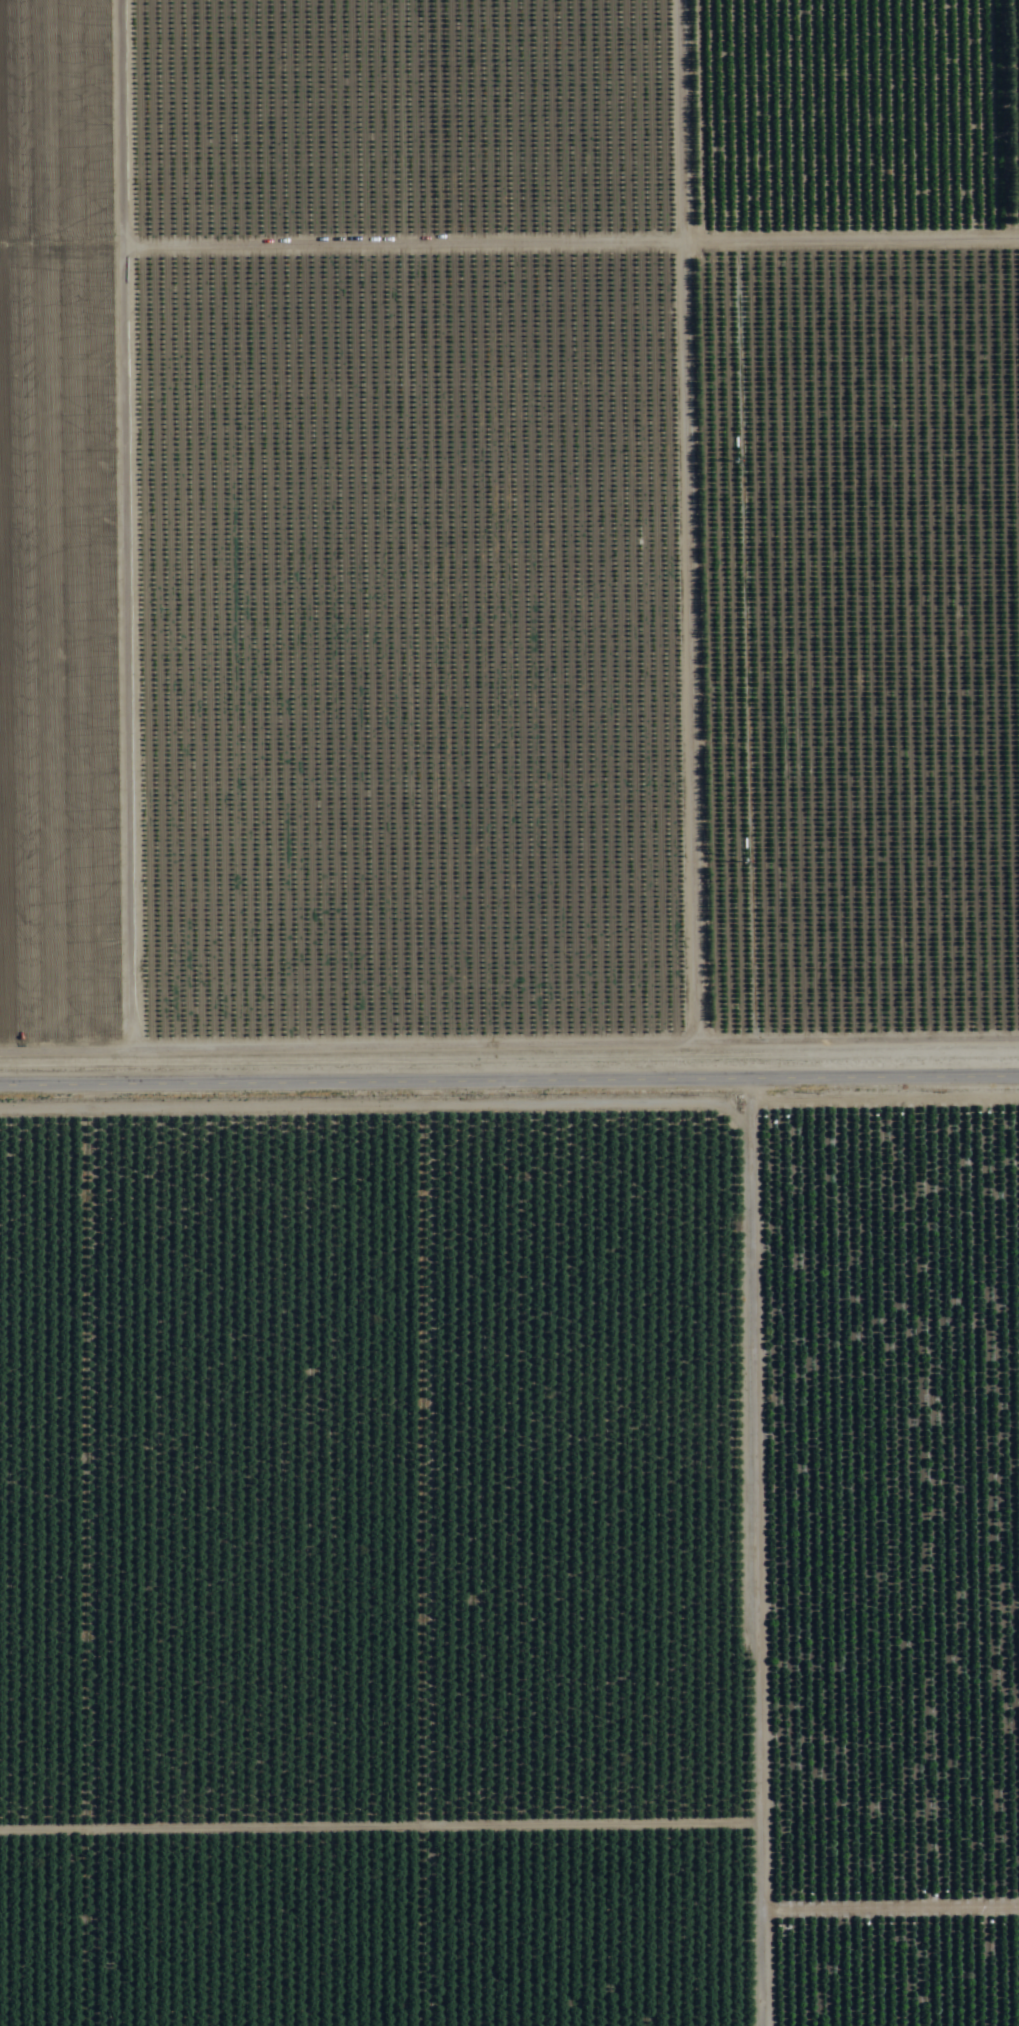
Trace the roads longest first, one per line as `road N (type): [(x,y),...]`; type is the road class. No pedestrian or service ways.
road 1 (residential): [(1018,1078),(0,1087)]

